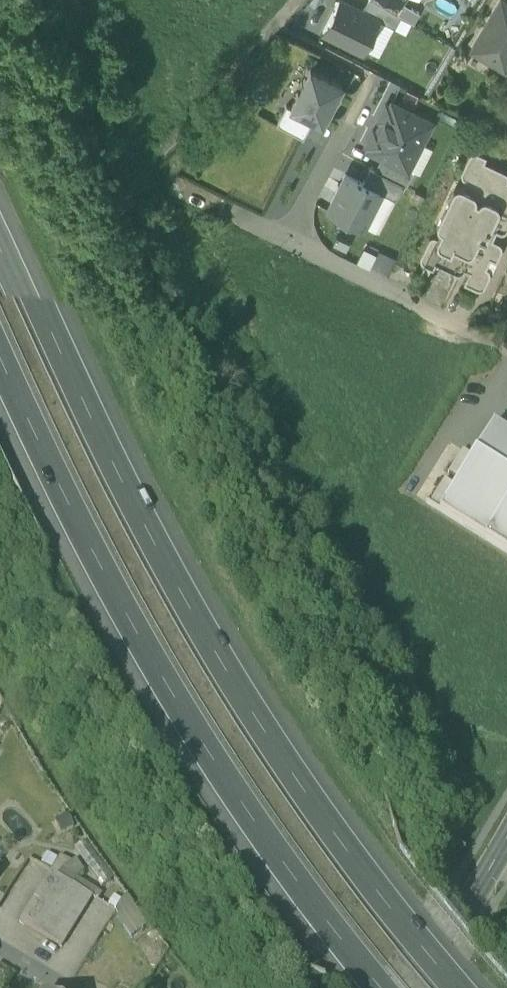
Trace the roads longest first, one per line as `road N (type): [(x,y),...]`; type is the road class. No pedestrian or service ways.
road 1 (motorway): [(447,987),(376,904),(210,662),(95,450),(0,236)]
road 2 (motorway): [(0,371),(164,698),(368,987)]
road 3 (residential): [(506,345),(288,242)]
road 4 (tertiary): [(415,987),(506,839)]
road 5 (residential): [(288,242),(343,135)]

